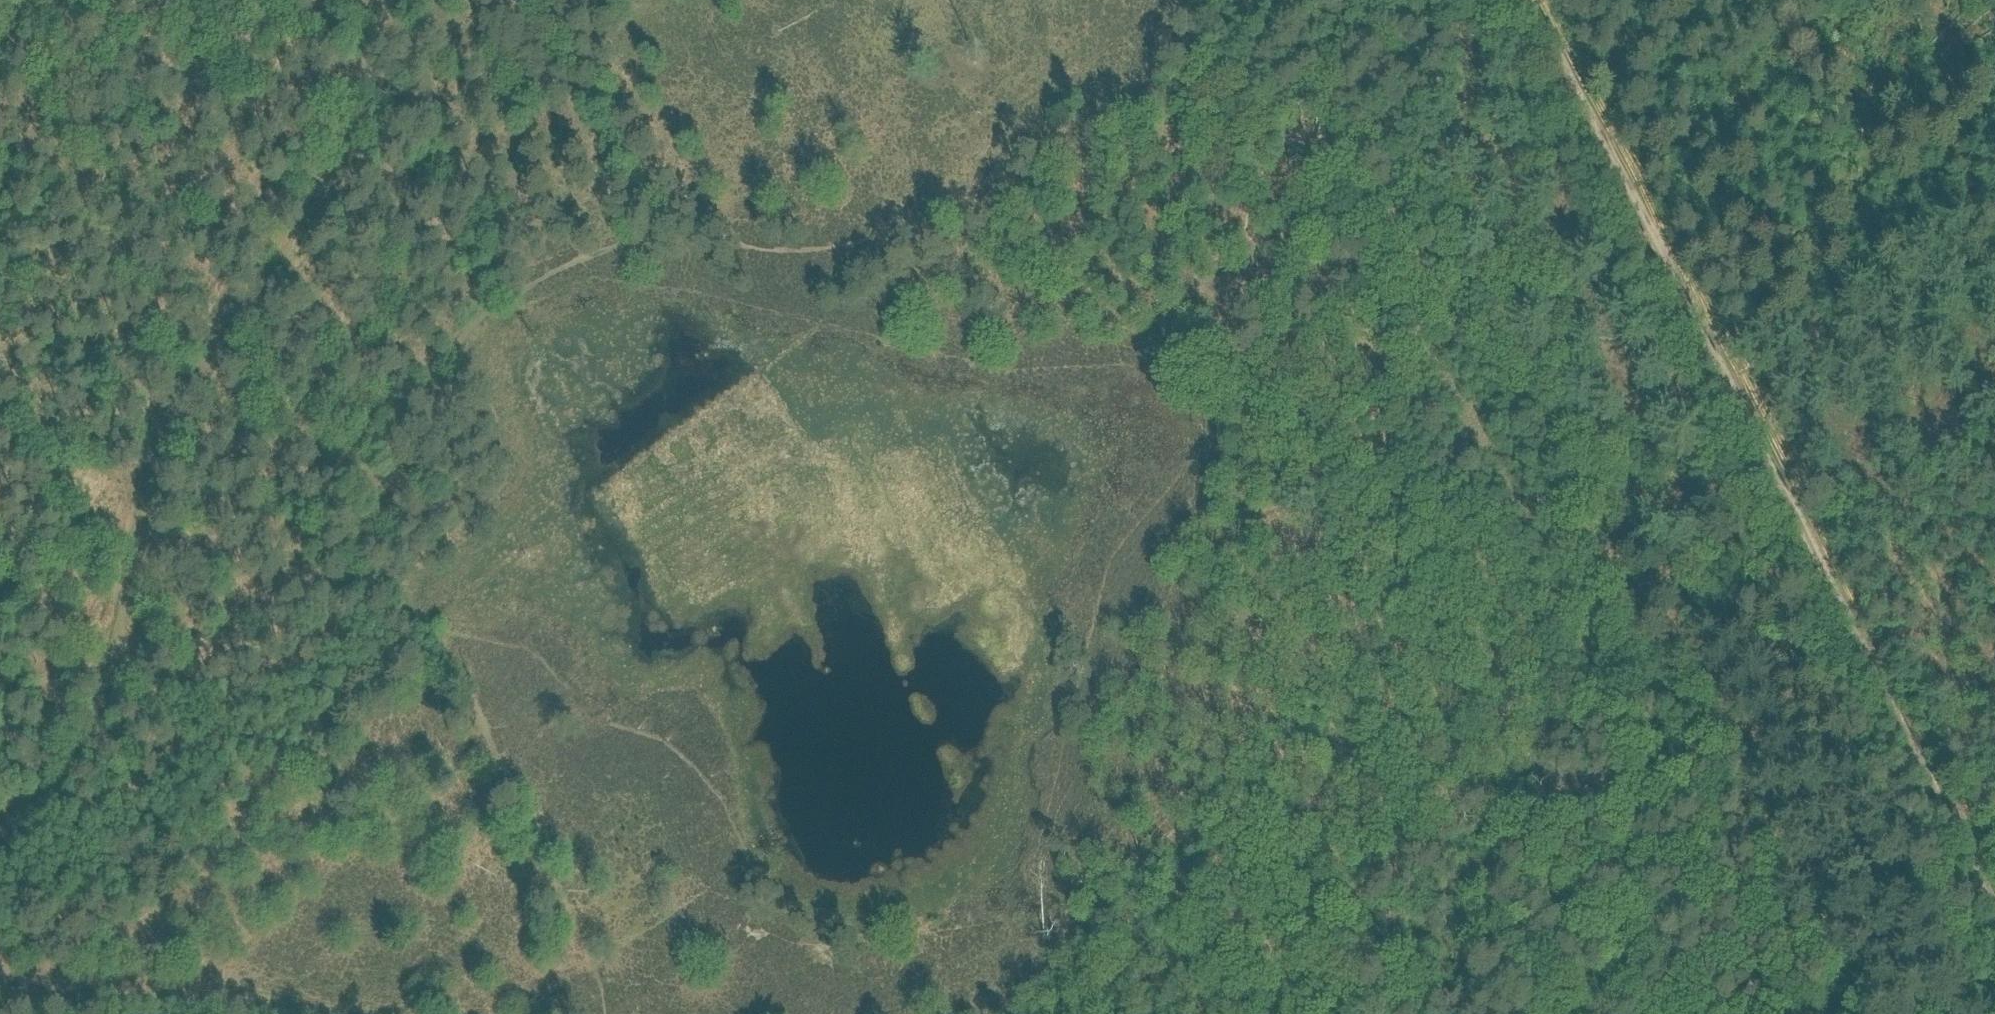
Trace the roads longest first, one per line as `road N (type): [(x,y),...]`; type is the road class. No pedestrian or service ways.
road 1 (track): [(1669,271),(1994,903)]
road 2 (track): [(284,1013),(129,995),(0,993)]

